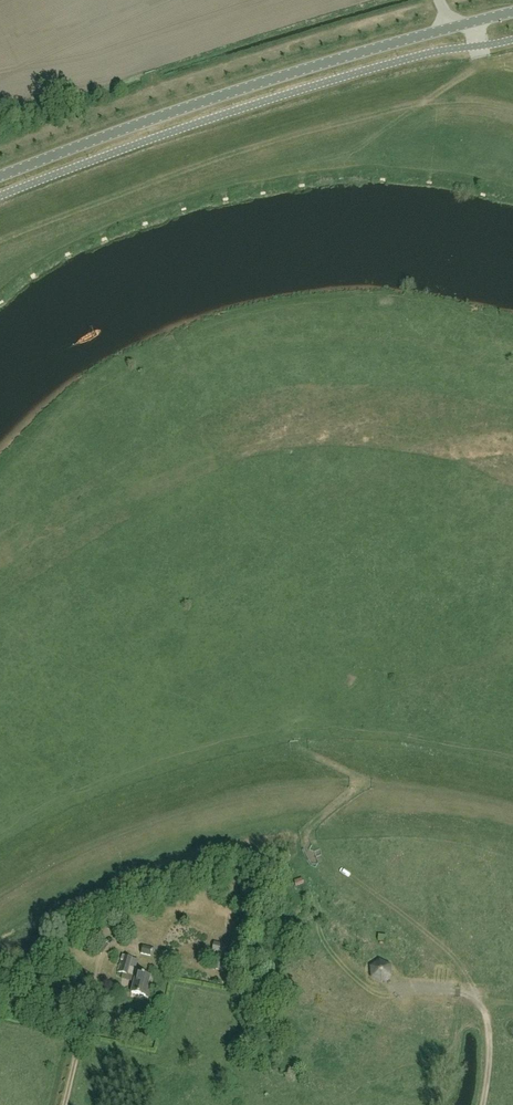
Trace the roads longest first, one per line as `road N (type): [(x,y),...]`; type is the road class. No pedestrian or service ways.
road 1 (unclassified): [(512,12),(256,84),(0,176)]
road 2 (track): [(294,736),(303,751),(355,781),(314,827),(313,851),(427,933),(462,972),(471,997)]
road 3 (track): [(482,1104),(490,1054),(484,1010),(458,992),(397,989)]
road 4 (track): [(99,983),(65,1104)]

